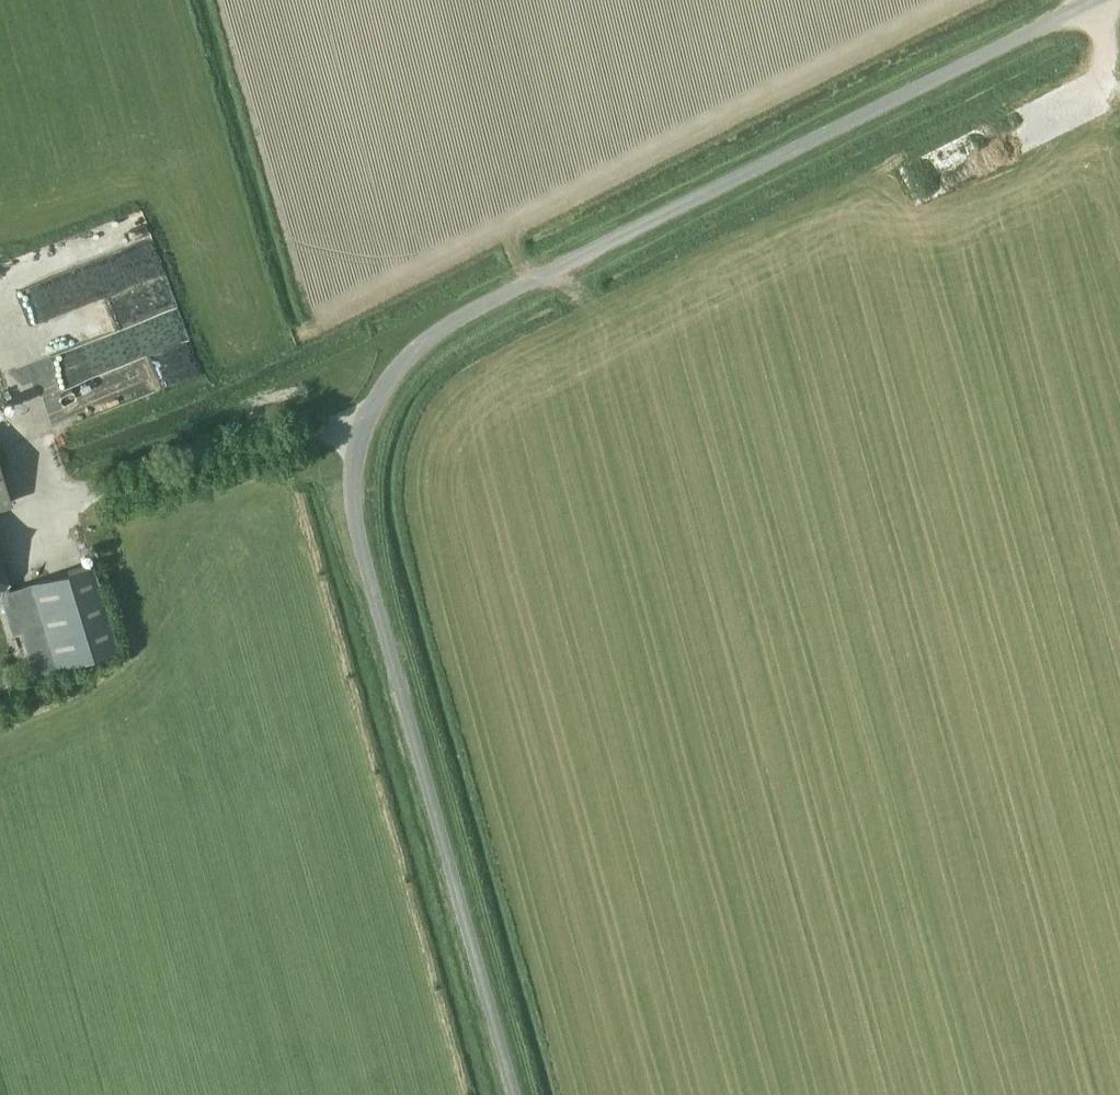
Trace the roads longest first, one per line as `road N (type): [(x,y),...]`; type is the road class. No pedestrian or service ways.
road 1 (unclassified): [(516,1094),(358,528),(355,453),(372,406),(406,360),(474,310),(1094,0)]

